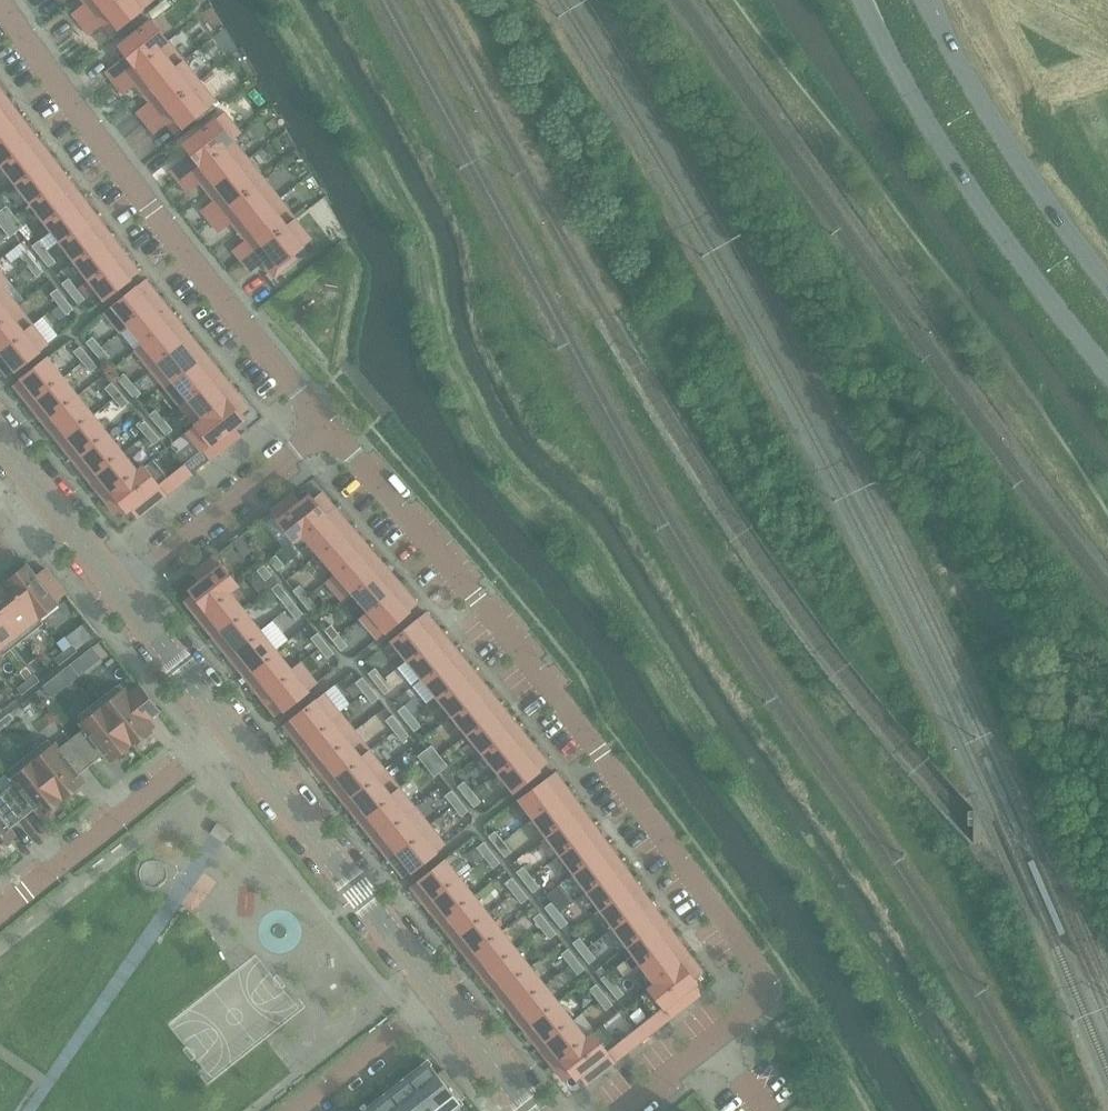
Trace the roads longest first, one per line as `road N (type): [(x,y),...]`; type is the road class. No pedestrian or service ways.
road 1 (residential): [(328,427),(589,736),(767,987),(757,1005),(622,1110)]
road 2 (residential): [(328,427),(233,315),(0,5)]
road 3 (secondary): [(865,0),(1020,256),(1107,365)]
road 4 (residential): [(232,731),(443,998)]
road 5 (secondary): [(1107,277),(971,80),(932,0)]
road 6 (residential): [(0,914),(232,731)]
road 7 (residential): [(121,591),(328,427)]
road 8 (residential): [(299,1110),(443,998)]
road 9 (residential): [(121,591),(232,731)]
road 10 (residential): [(443,998),(533,1110)]

